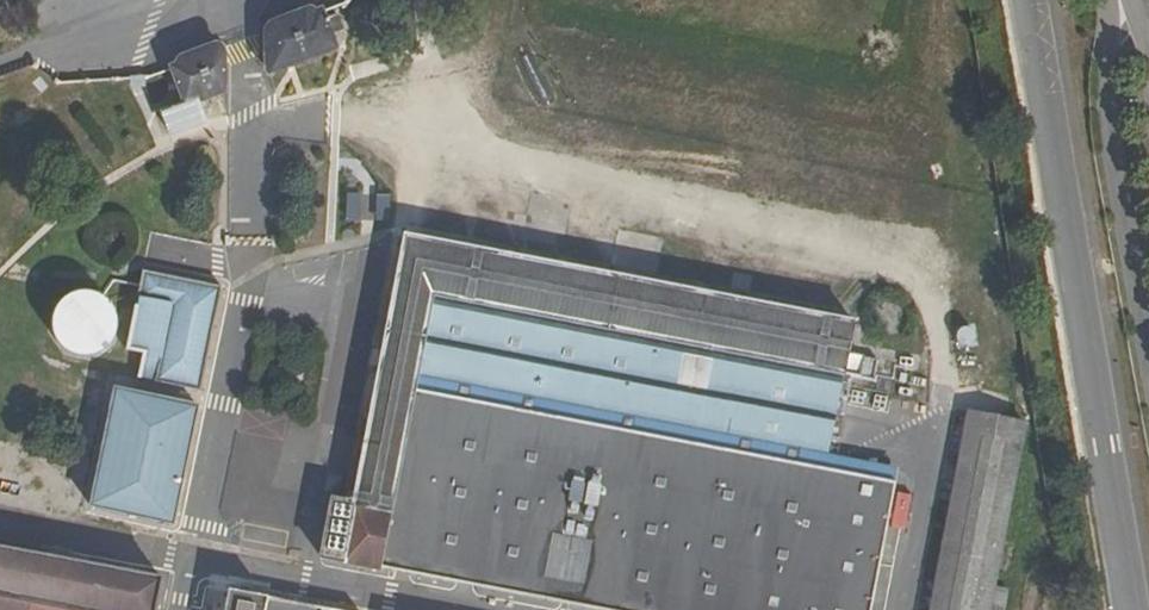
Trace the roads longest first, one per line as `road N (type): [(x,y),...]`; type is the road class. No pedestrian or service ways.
road 1 (tertiary): [(1134,609),(1029,0)]
road 2 (residential): [(198,0),(32,58)]

